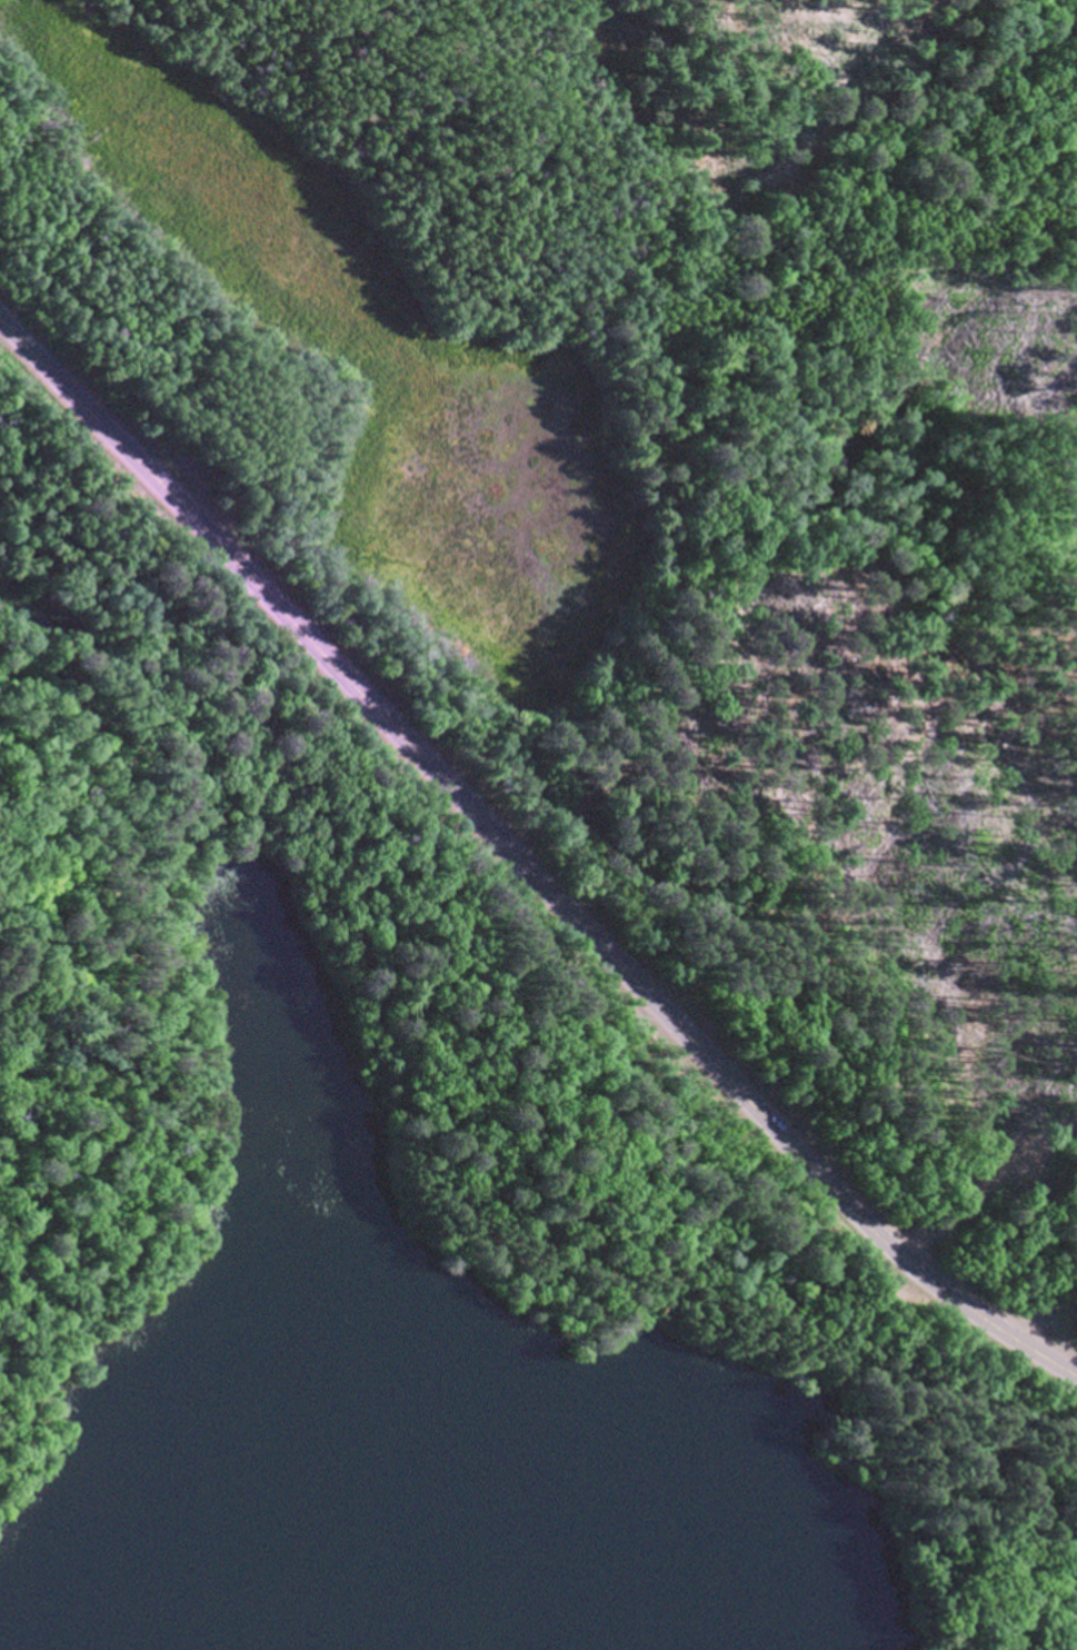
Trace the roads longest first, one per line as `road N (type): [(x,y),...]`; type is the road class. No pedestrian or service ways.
road 1 (secondary): [(0,321),(898,1258),(1076,1373)]

